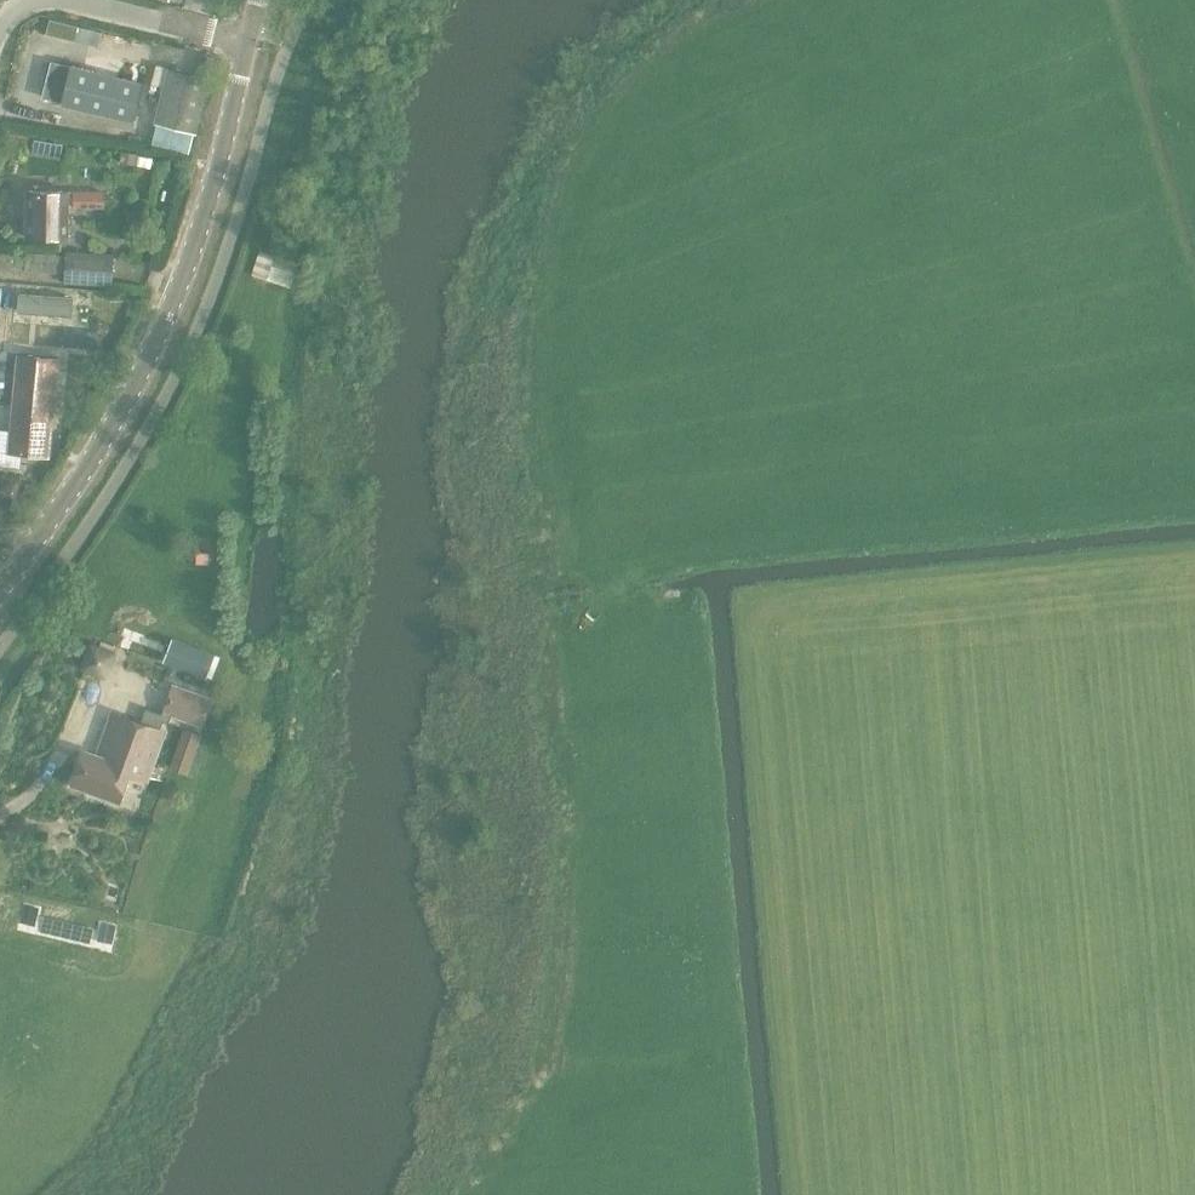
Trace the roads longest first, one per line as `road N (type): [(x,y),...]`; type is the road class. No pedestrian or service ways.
road 1 (unclassified): [(0,597),(91,467),(147,360),(206,217),(250,30)]
road 2 (unclassified): [(250,30),(199,30),(69,0)]

